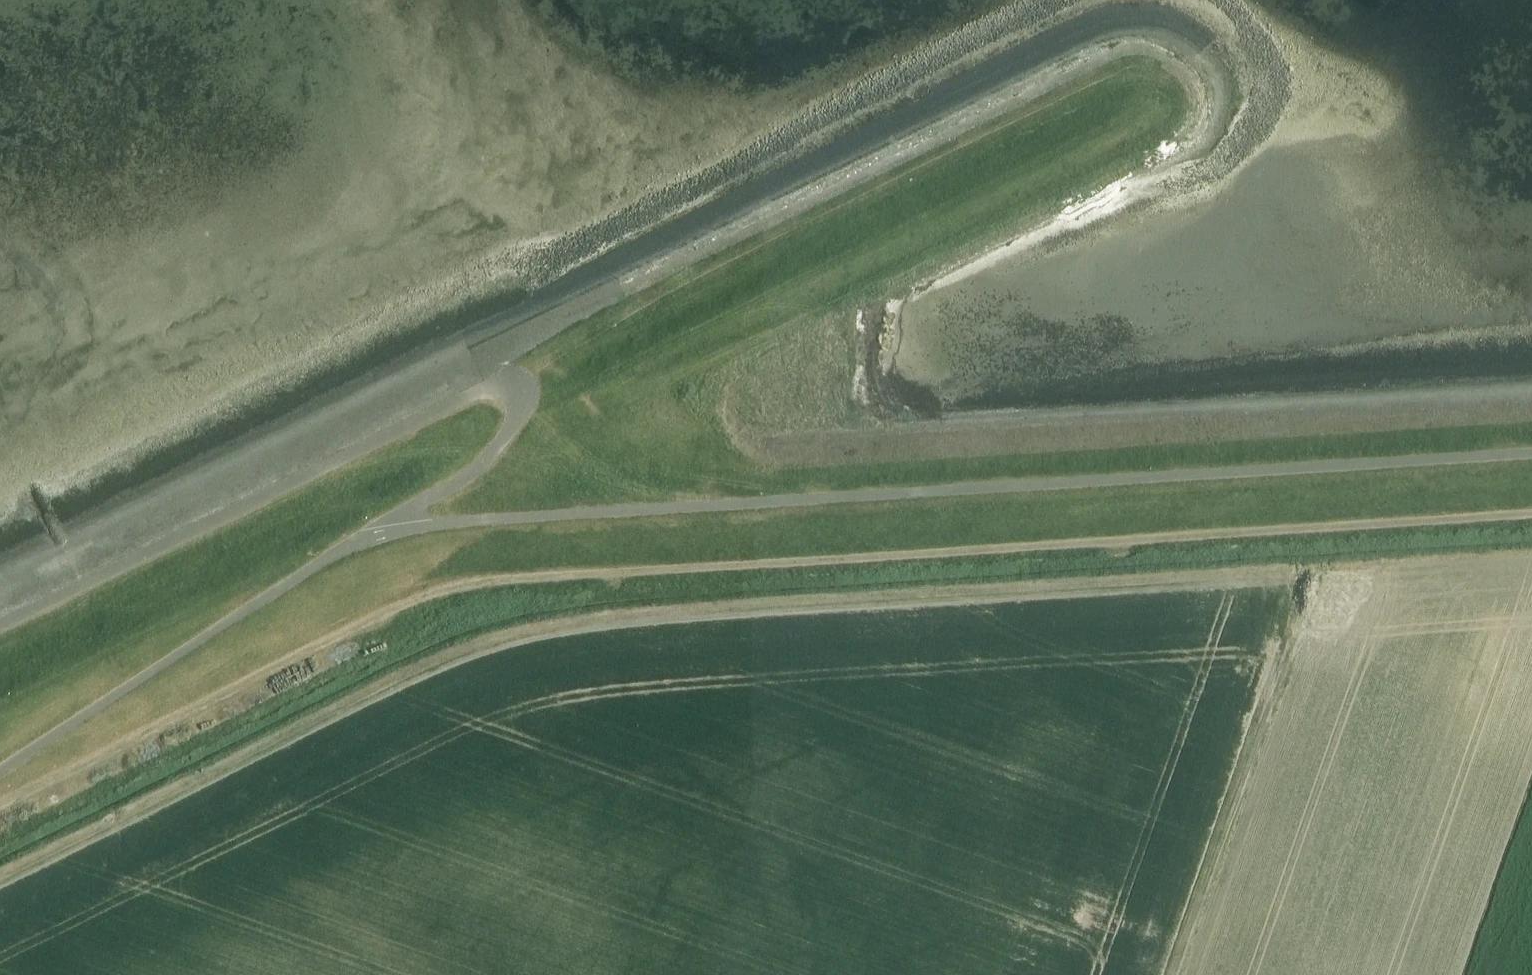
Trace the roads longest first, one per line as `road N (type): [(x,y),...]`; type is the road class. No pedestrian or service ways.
road 1 (unclassified): [(0,807),(401,606),(460,586),(1531,516)]
road 2 (track): [(1278,685),(1177,974)]

